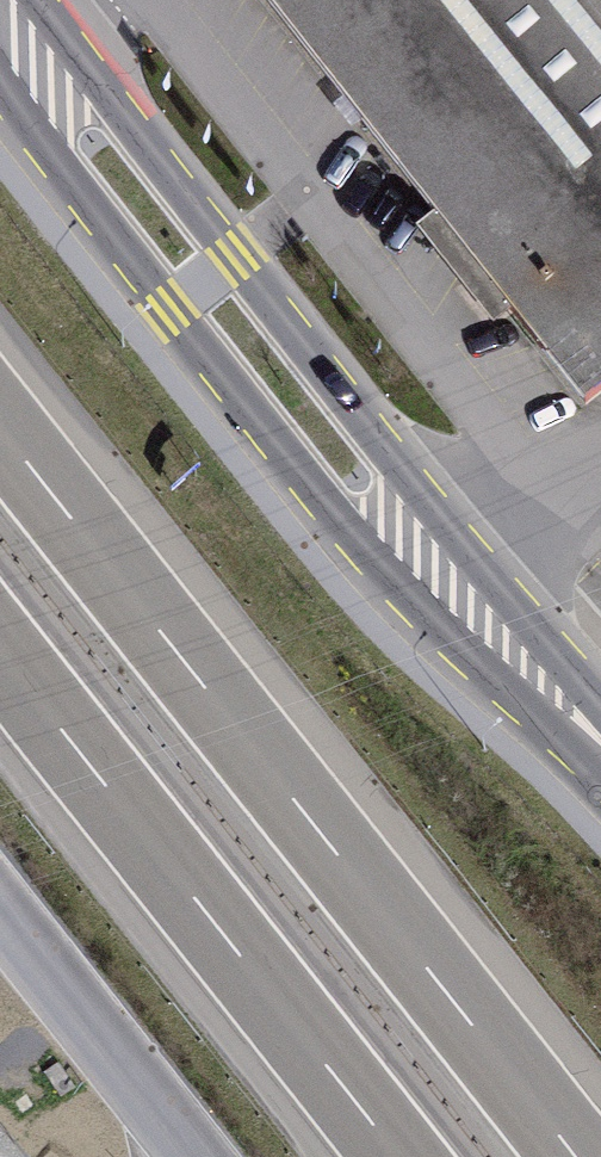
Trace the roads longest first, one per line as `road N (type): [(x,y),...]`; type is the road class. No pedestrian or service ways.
road 1 (primary): [(600,744),(361,486),(85,133),(0,5)]
road 2 (motorway): [(579,1156),(0,426)]
road 3 (motorway): [(0,656),(397,1156)]
road 4 (residential): [(0,930),(178,1156)]

